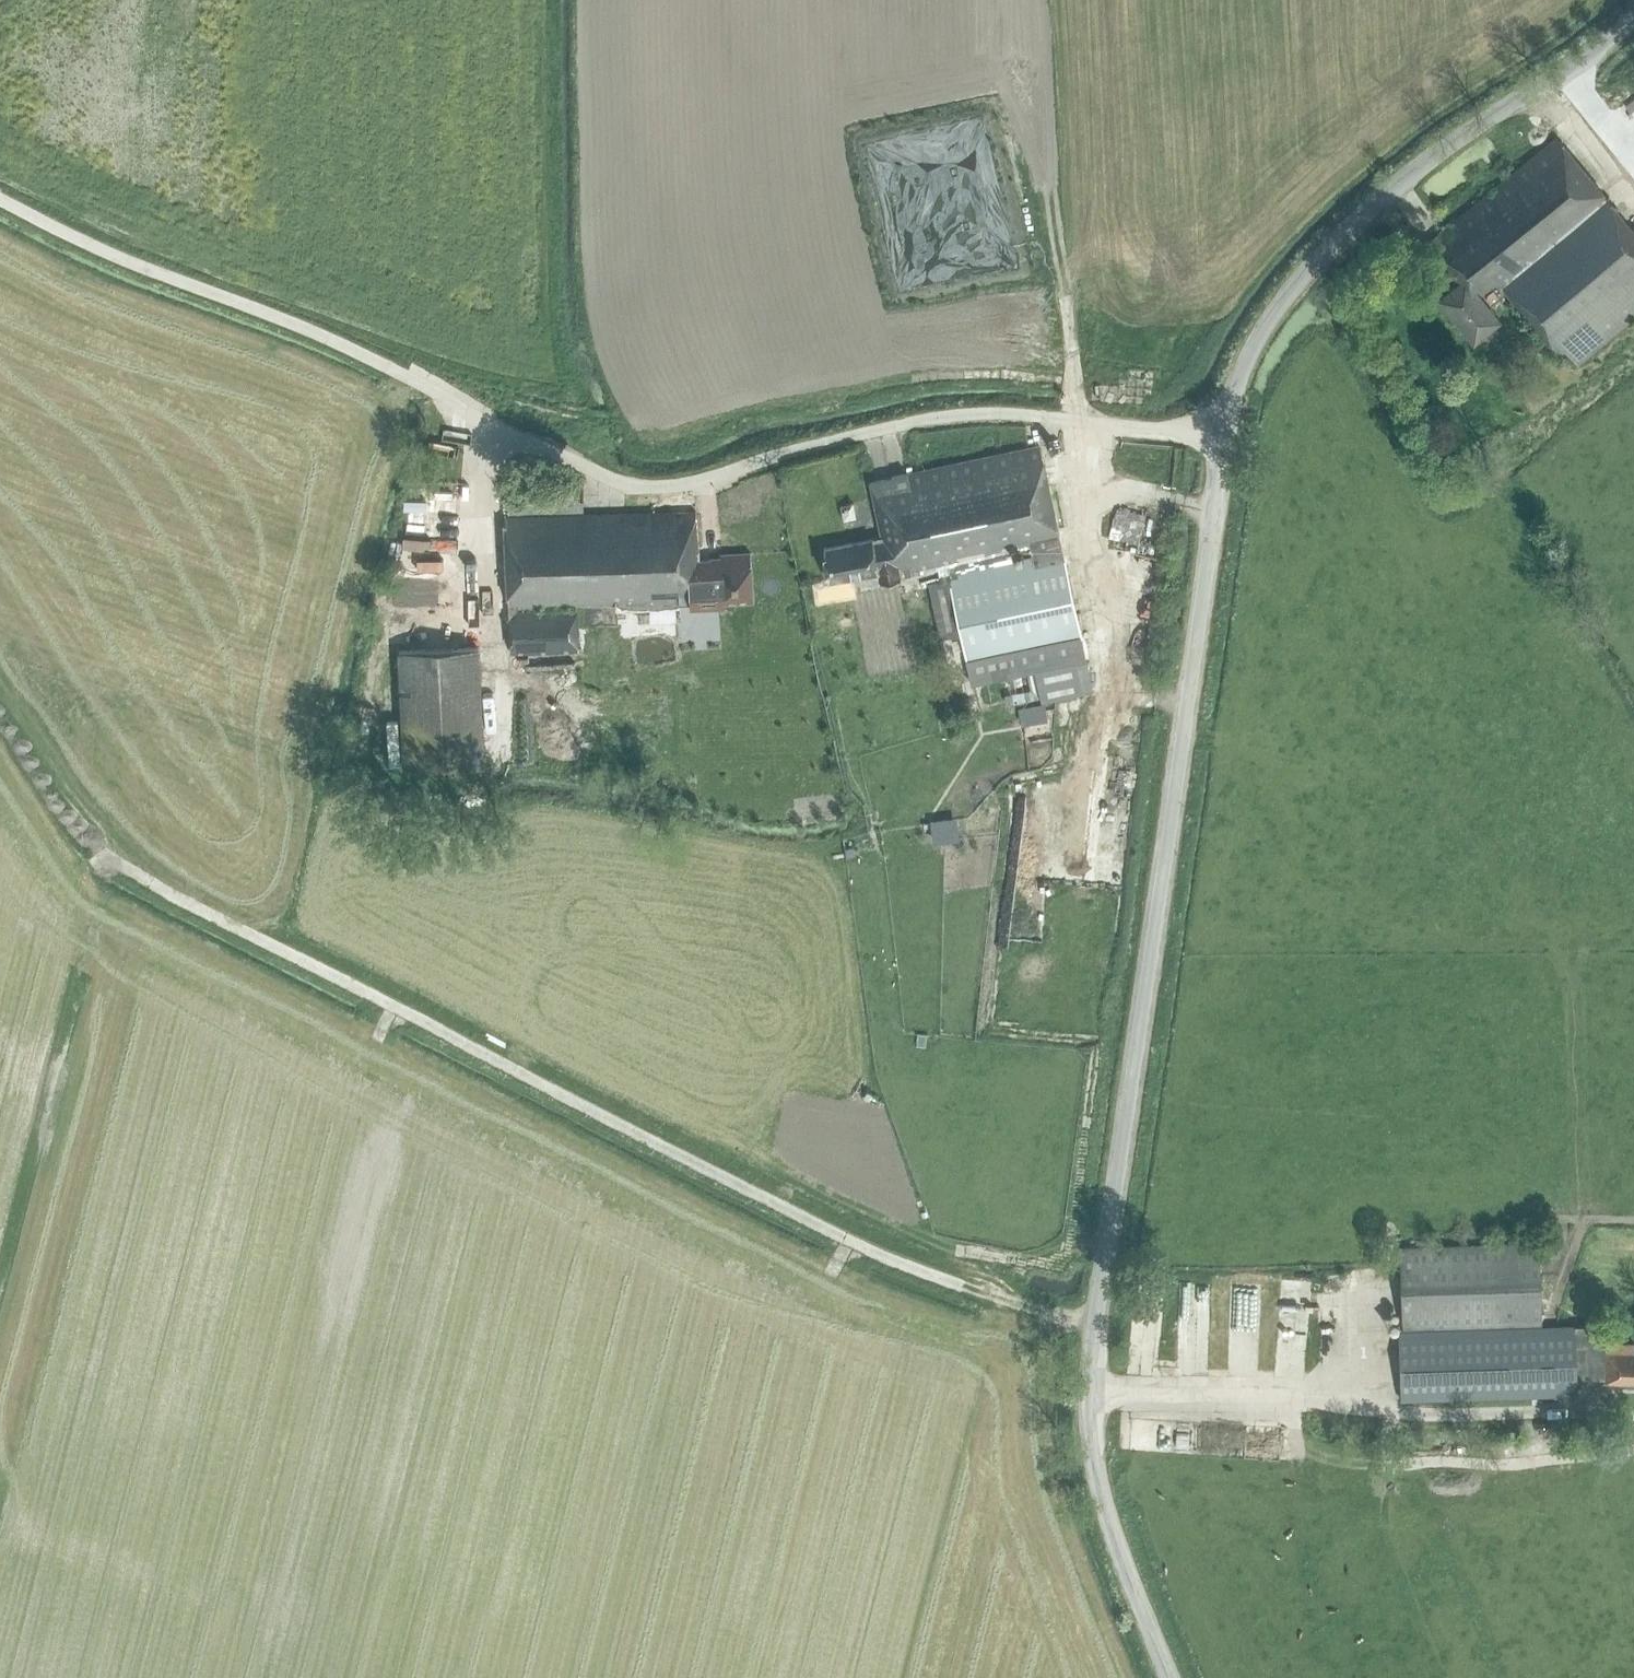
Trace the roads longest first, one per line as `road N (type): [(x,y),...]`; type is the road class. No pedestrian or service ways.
road 1 (unclassified): [(1225,435),(1051,416),(948,416),(693,483),(623,482),(268,310),(101,249),(0,198)]
road 2 (unclassified): [(1175,1677),(1120,1537),(1089,1421),(1088,1338),(1225,435)]
road 3 (track): [(1090,1325),(864,1250),(114,862),(94,865)]
road 4 (unclassified): [(1225,435),(1250,351),(1312,264),(1409,175),(1633,20)]

